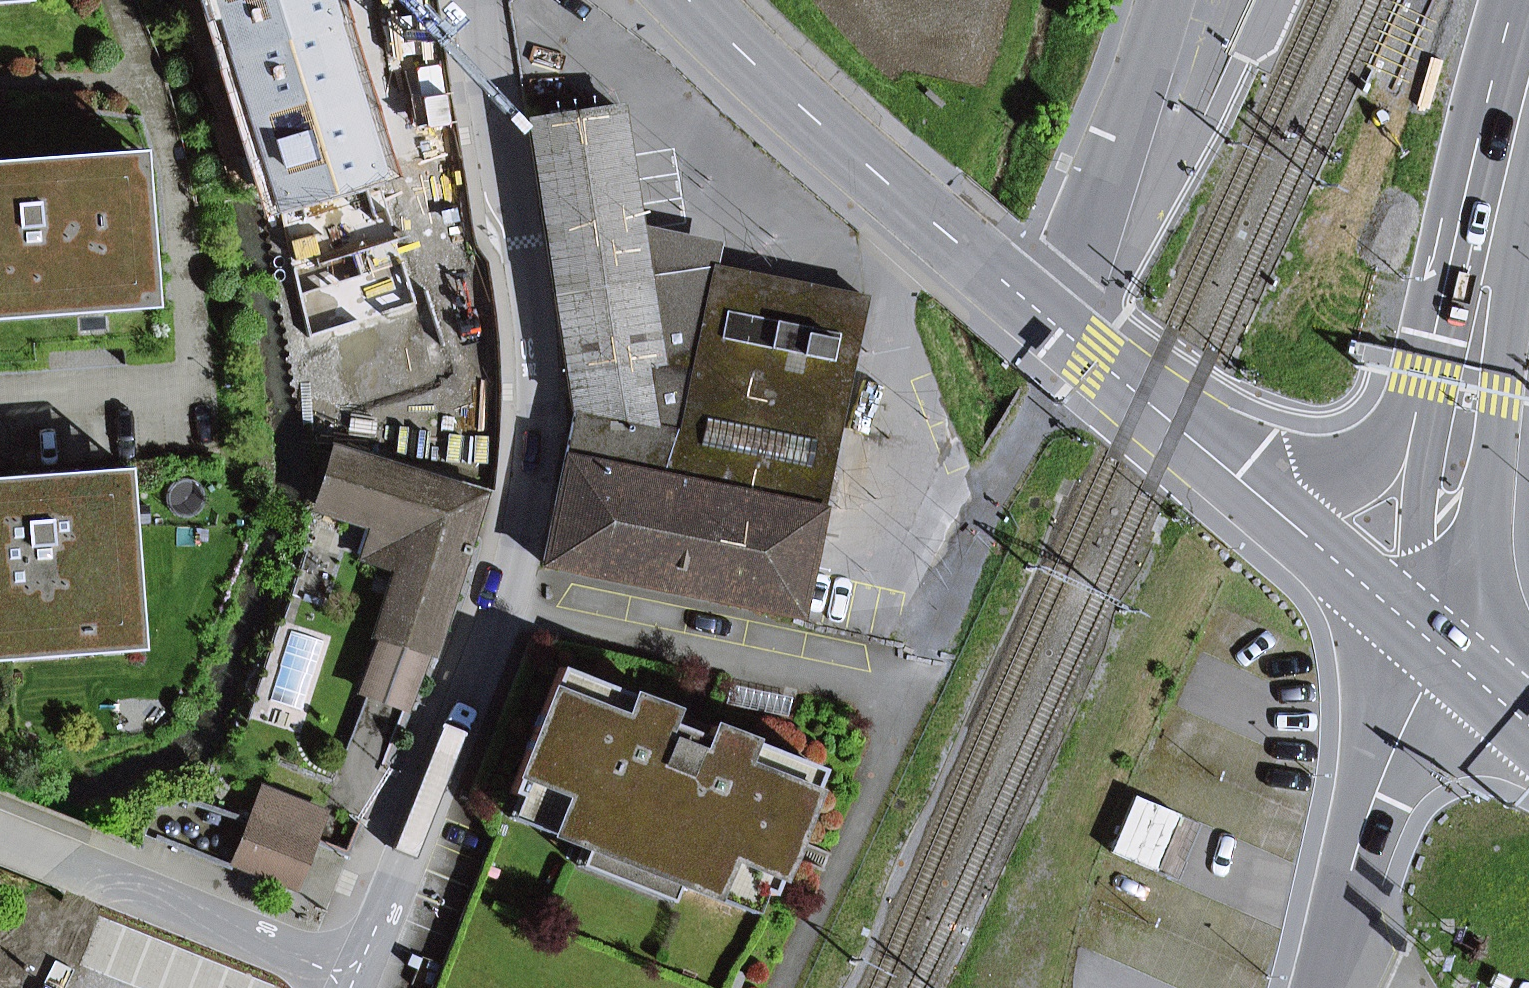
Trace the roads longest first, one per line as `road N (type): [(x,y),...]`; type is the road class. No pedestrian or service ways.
road 1 (residential): [(482,0),(539,367),(525,535),(502,612),(353,982)]
road 2 (primary): [(1052,322),(803,111),(688,0)]
road 3 (primary): [(1431,643),(1482,507),(1508,299),(1494,239)]
road 4 (residential): [(0,832),(353,982)]
road 5 (residential): [(1332,987),(1366,833),(1431,643)]
road 6 (residential): [(1164,0),(1052,322)]
road 7 (primary): [(1245,487),(1052,322)]
road 8 (primary): [(1431,643),(1245,487)]
road 9 (primary): [(1418,427),(1431,643)]
road 10 (primary): [(1494,239),(1451,280),(1418,427)]
road 11 (primary): [(1418,427),(1361,469),(1245,487)]
road 12 (primary): [(1494,239),(1528,88)]
road 13 (primary): [(1528,721),(1431,643)]

